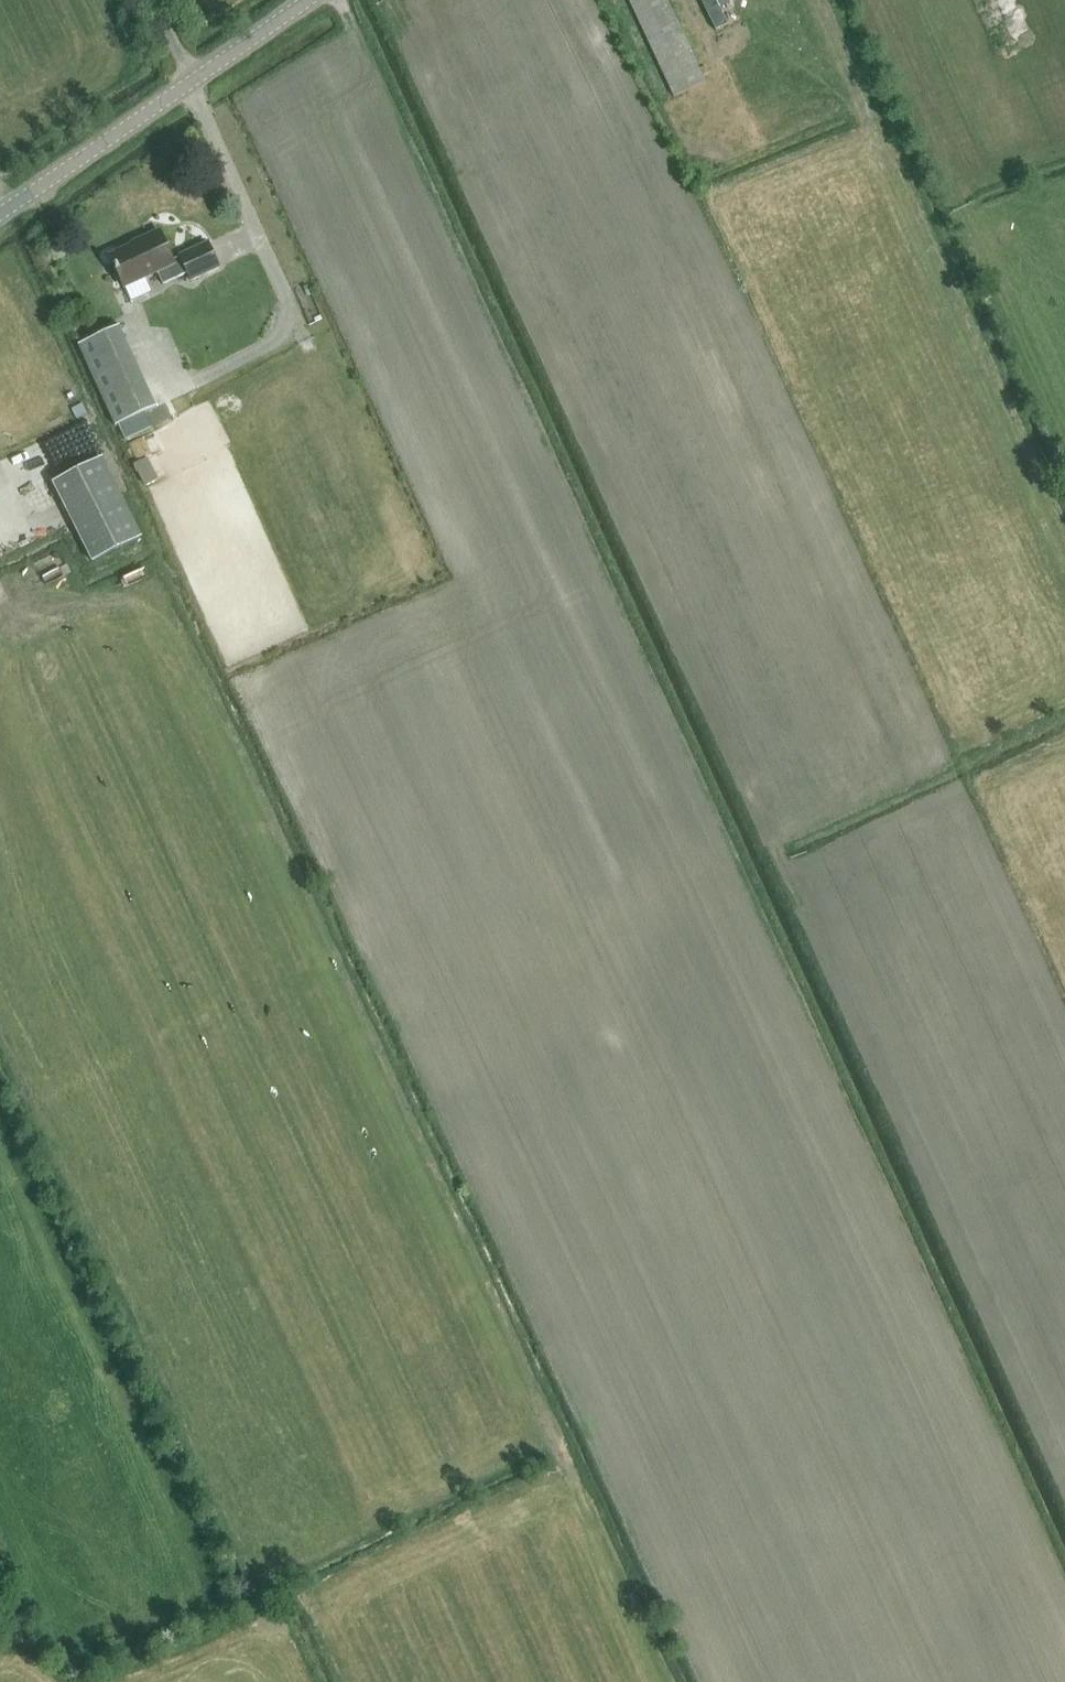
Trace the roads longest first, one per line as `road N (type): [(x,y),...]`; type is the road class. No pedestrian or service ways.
road 1 (tertiary): [(0,208),(306,0)]

